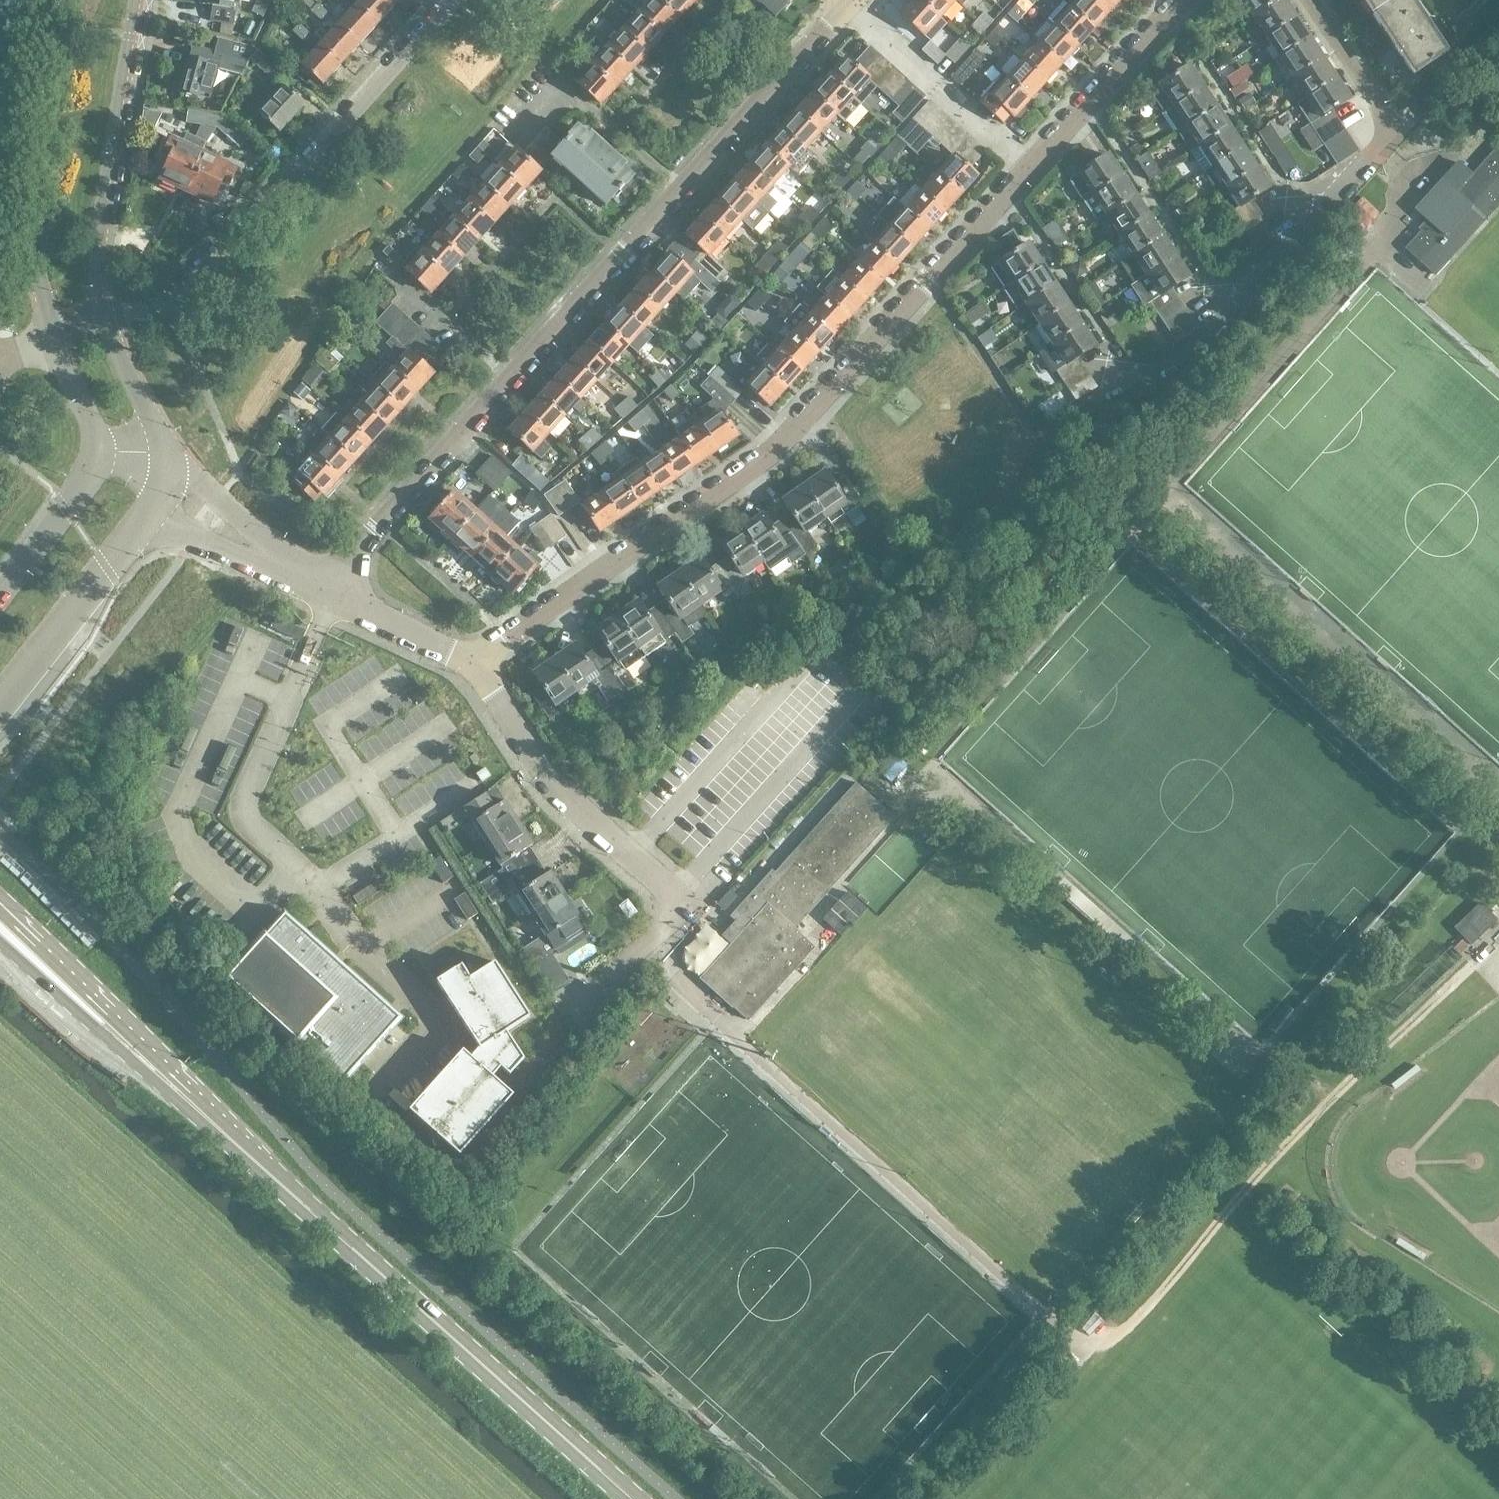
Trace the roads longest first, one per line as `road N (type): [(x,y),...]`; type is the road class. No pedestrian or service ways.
road 1 (track): [(734,1039),(1092,1358),(1162,1300),(1332,1100),(1498,943)]
road 2 (secondary): [(634,1498),(0,928)]
road 3 (residential): [(336,590),(373,533),(853,7)]
road 4 (track): [(1498,791),(1173,505),(1170,484),(1387,247)]
road 5 (residential): [(477,662),(729,490),(819,411),(1030,165)]
road 6 (residential): [(108,320),(153,306),(239,235),(453,0)]
road 7 (residential): [(1397,124),(1187,358),(1130,380)]
road 8 (tertiary): [(66,0),(32,256),(56,342)]
road 9 (tertiary): [(108,320),(94,255),(133,0)]
road 10 (residential): [(674,891),(559,786),(477,662)]
road 11 (tertiary): [(0,711),(131,545),(160,491)]
road 12 (residential): [(1030,165),(853,7)]
road 13 (residential): [(1030,165),(1183,0)]
road 14 (residential): [(336,590),(160,491)]
road 15 (tertiary): [(160,491),(164,447),(108,320)]
road 16 (tertiary): [(99,460),(0,589)]
road 17 (residential): [(477,662),(336,590)]
road 18 (residential): [(1397,124),(1308,0)]
road 19 (tertiary): [(56,342),(99,460)]

